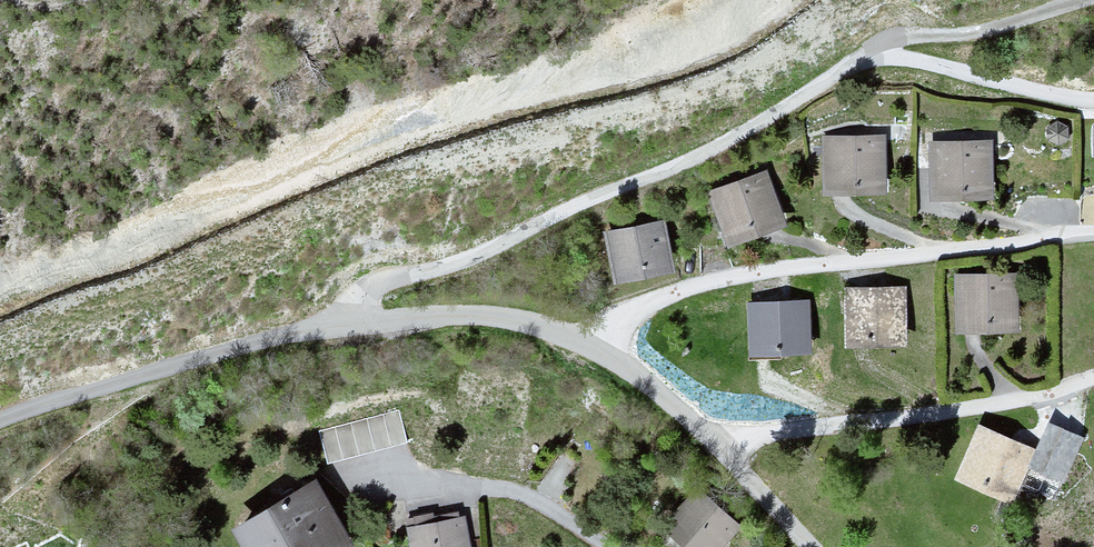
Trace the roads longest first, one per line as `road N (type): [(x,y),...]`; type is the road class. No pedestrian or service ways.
road 1 (residential): [(871,55),(679,165),(462,261),(373,287),(352,318)]
road 2 (residential): [(618,346),(642,313),(674,292),(1093,227)]
road 3 (residential): [(1093,375),(981,413),(775,426),(728,436)]
road 4 (residential): [(352,318),(61,398),(0,423)]
road 5 (residential): [(618,346),(528,312),(445,306),(352,318)]
road 6 (track): [(1079,0),(977,34),(884,43),(871,55)]
road 7 (residential): [(728,436),(618,346)]
road 8 (residential): [(818,546),(728,436)]

